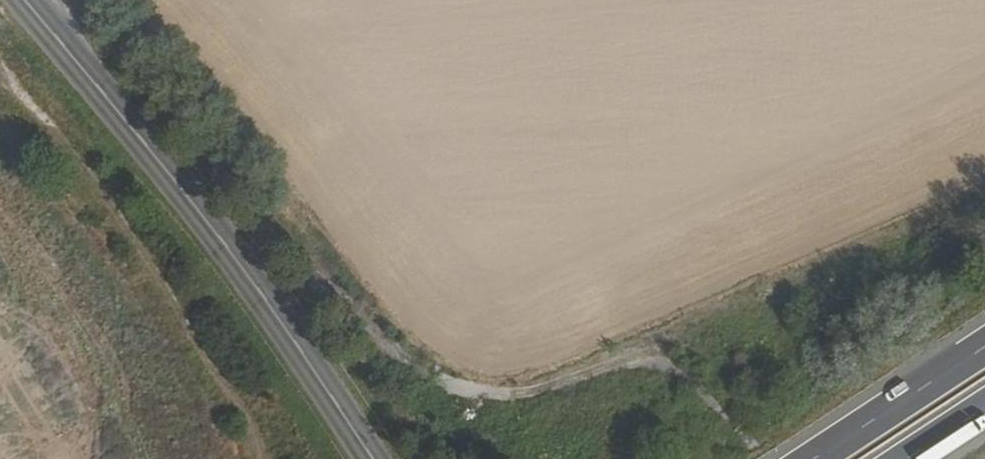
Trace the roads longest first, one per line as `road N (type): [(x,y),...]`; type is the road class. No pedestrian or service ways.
road 1 (track): [(69,0),(320,285),(411,365),(470,393),(528,396),(598,375),(984,198)]
road 2 (secondary): [(362,458),(209,234),(16,0)]
road 3 (track): [(258,458),(253,433),(82,168),(0,74)]
road 4 (trunk): [(984,346),(813,458)]

